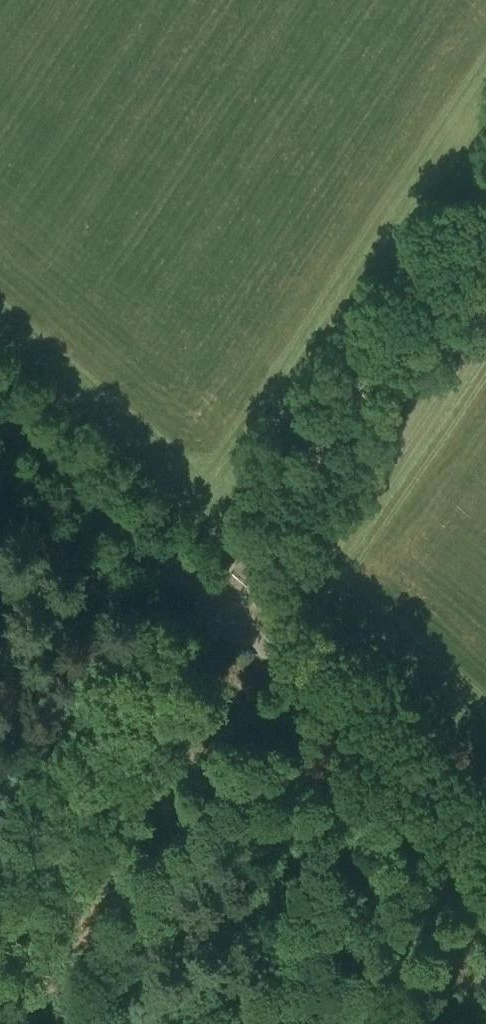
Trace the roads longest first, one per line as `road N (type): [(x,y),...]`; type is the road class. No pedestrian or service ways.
road 1 (unclassified): [(485,839),(0,414)]
road 2 (track): [(485,208),(221,608)]
road 3 (track): [(120,763),(0,939)]
road 4 (track): [(221,608),(120,763)]

